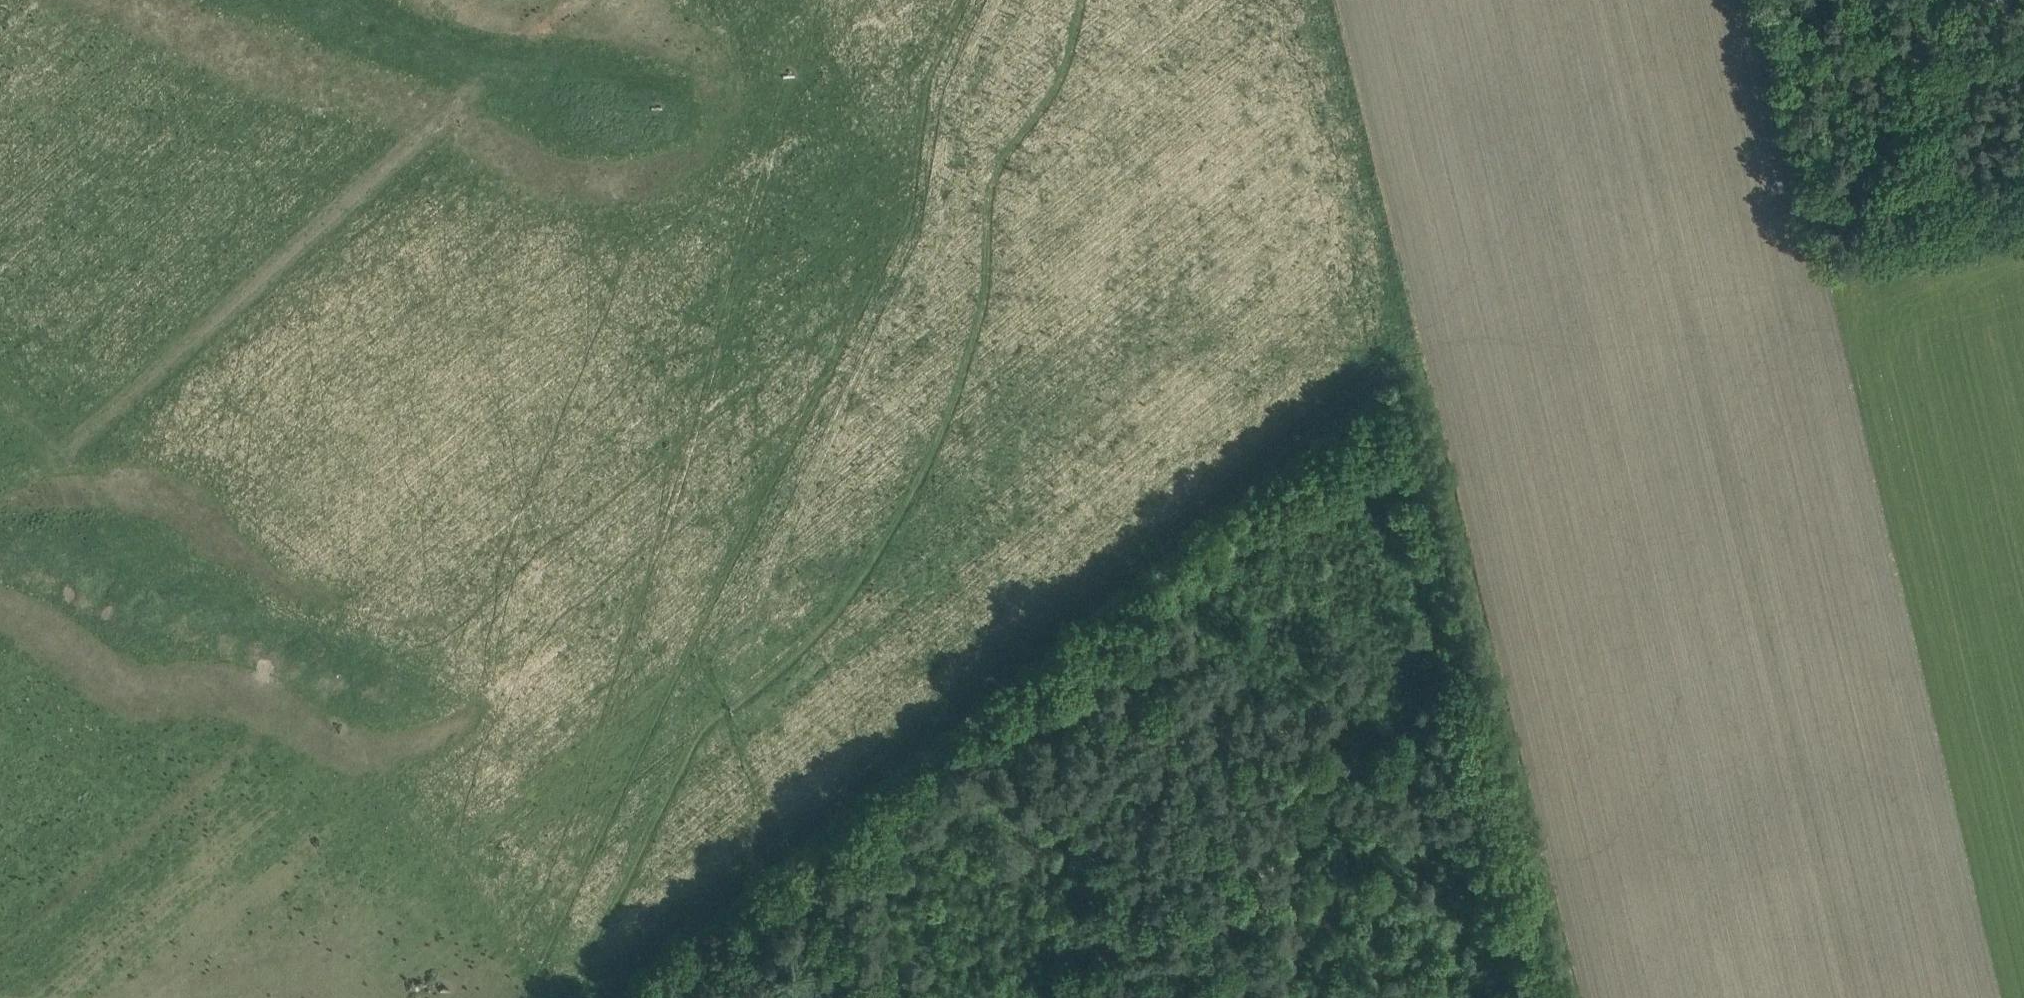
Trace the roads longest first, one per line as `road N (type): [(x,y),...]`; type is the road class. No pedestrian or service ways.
road 1 (track): [(70,448),(574,0)]
road 2 (track): [(886,997),(777,882),(626,997)]

